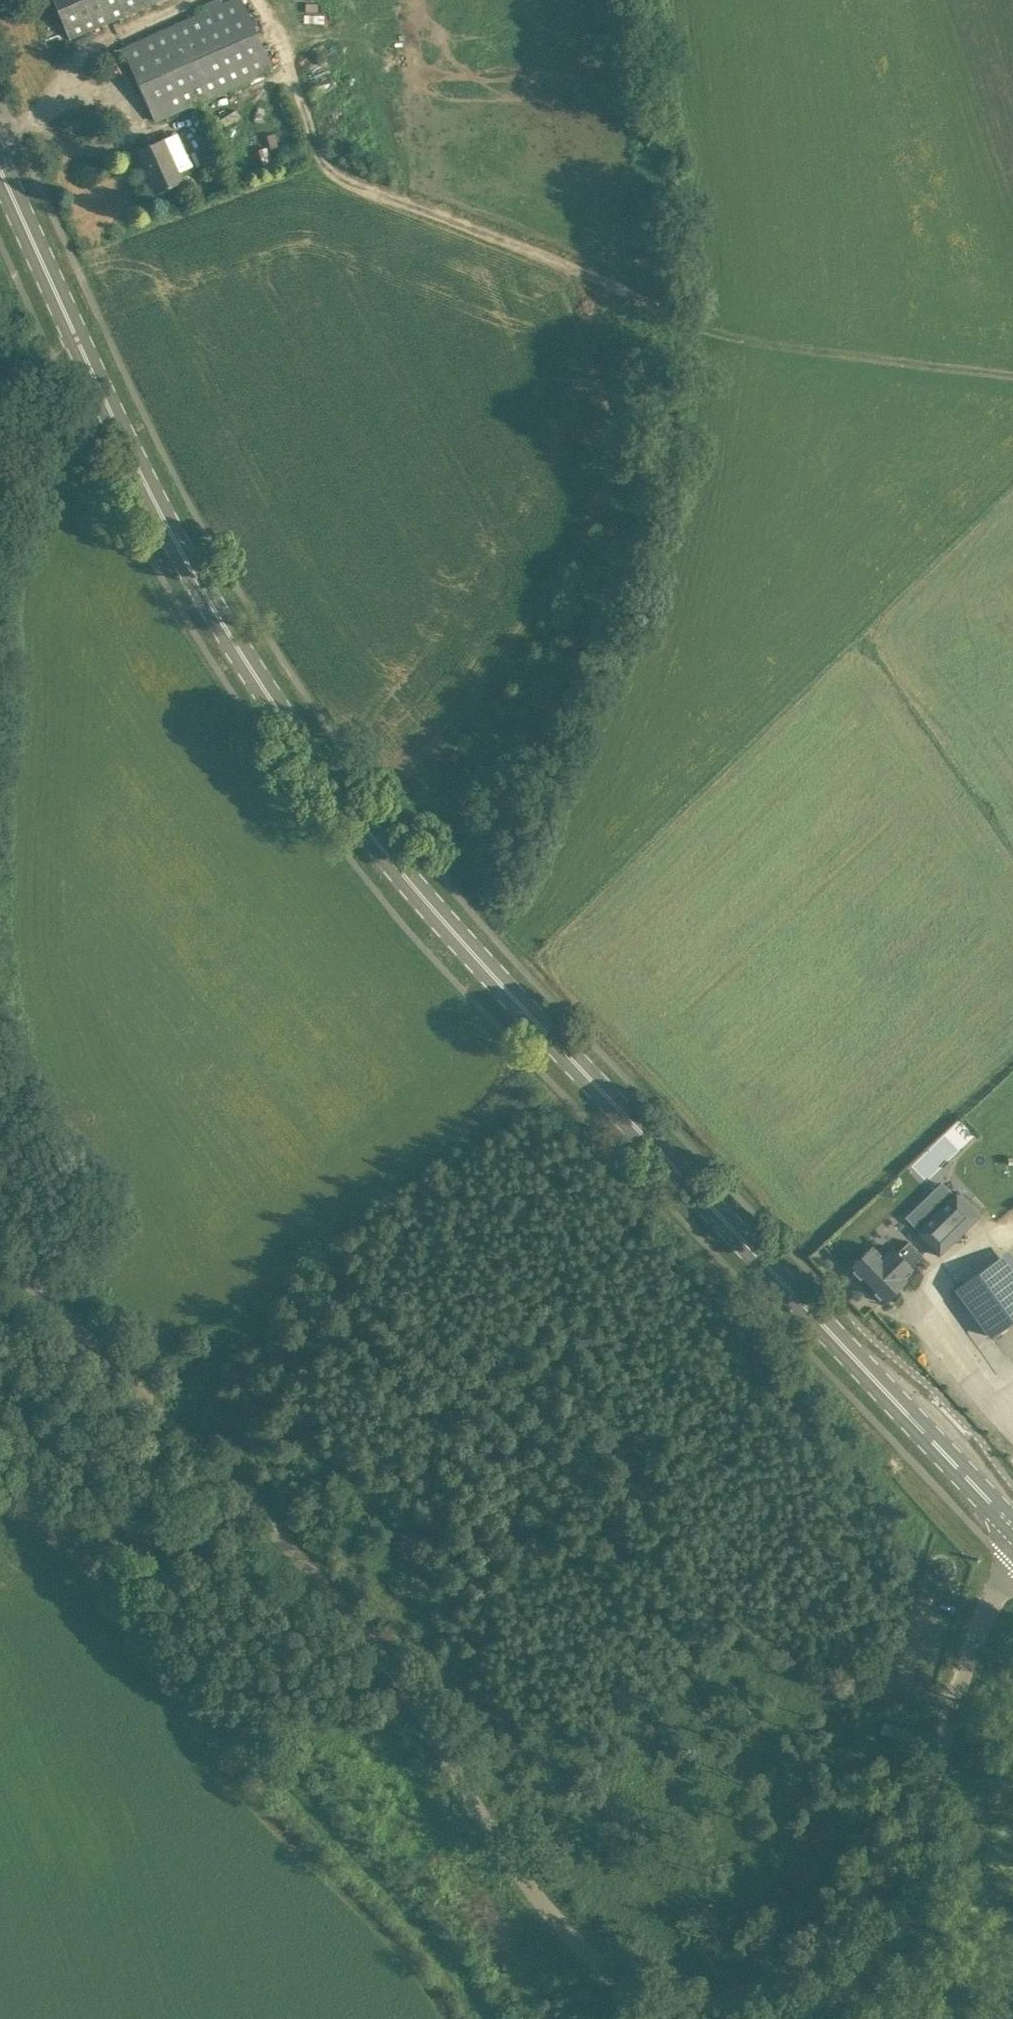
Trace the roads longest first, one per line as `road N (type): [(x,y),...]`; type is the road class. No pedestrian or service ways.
road 1 (primary): [(1012,1525),(408,880),(319,770),(199,587),(112,420),(0,167)]
road 2 (unclassified): [(655,2006),(625,1989),(554,1918),(491,1833),(382,1653),(141,1389),(0,1256)]
road 3 (unclassified): [(655,2006),(737,2000),(853,1921),(923,1803),(1008,1564)]

